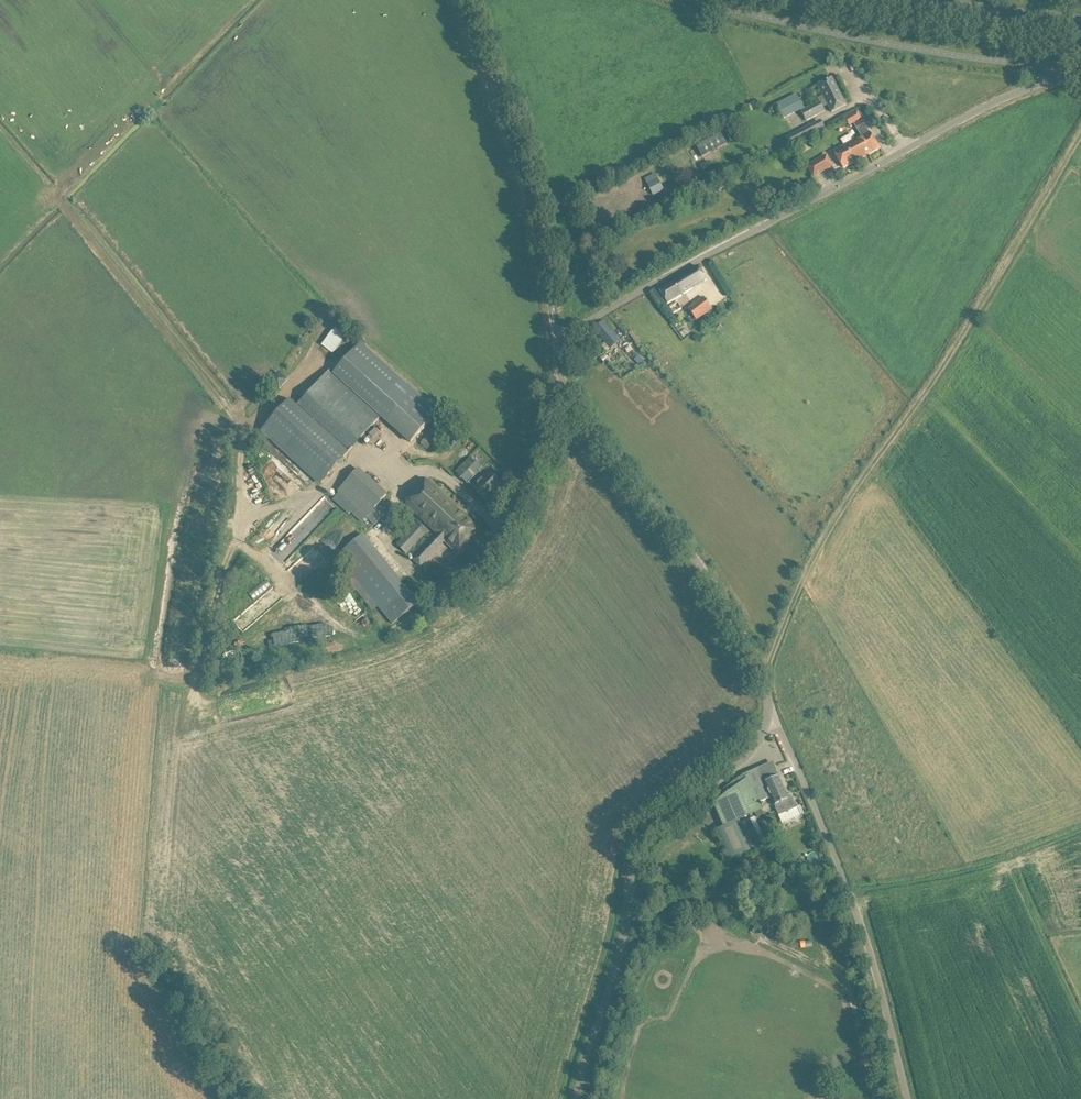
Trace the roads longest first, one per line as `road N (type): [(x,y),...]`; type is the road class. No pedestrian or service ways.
road 1 (unclassified): [(557,379),(555,339),(1042,82),(1051,67),(1080,69)]
road 2 (track): [(761,679),(826,530),(930,380),(1080,135)]
road 3 (unclassified): [(576,1098),(621,948),(634,859),(648,834),(748,754),(773,716)]
road 4 (unclassified): [(909,1098),(863,930),(773,716)]
road 5 (unclassified): [(773,716),(740,629),(683,540),(557,379)]
road 6 (secondary): [(1080,23),(916,0)]
road 7 (unclassified): [(521,512),(557,379)]

